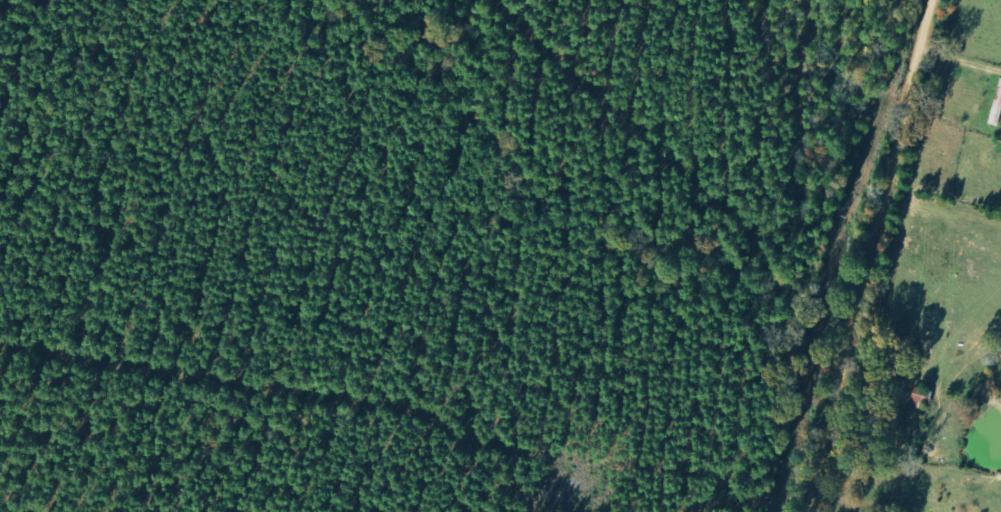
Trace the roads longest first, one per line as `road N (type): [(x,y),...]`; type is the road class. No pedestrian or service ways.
road 1 (residential): [(836,511),(961,0)]

